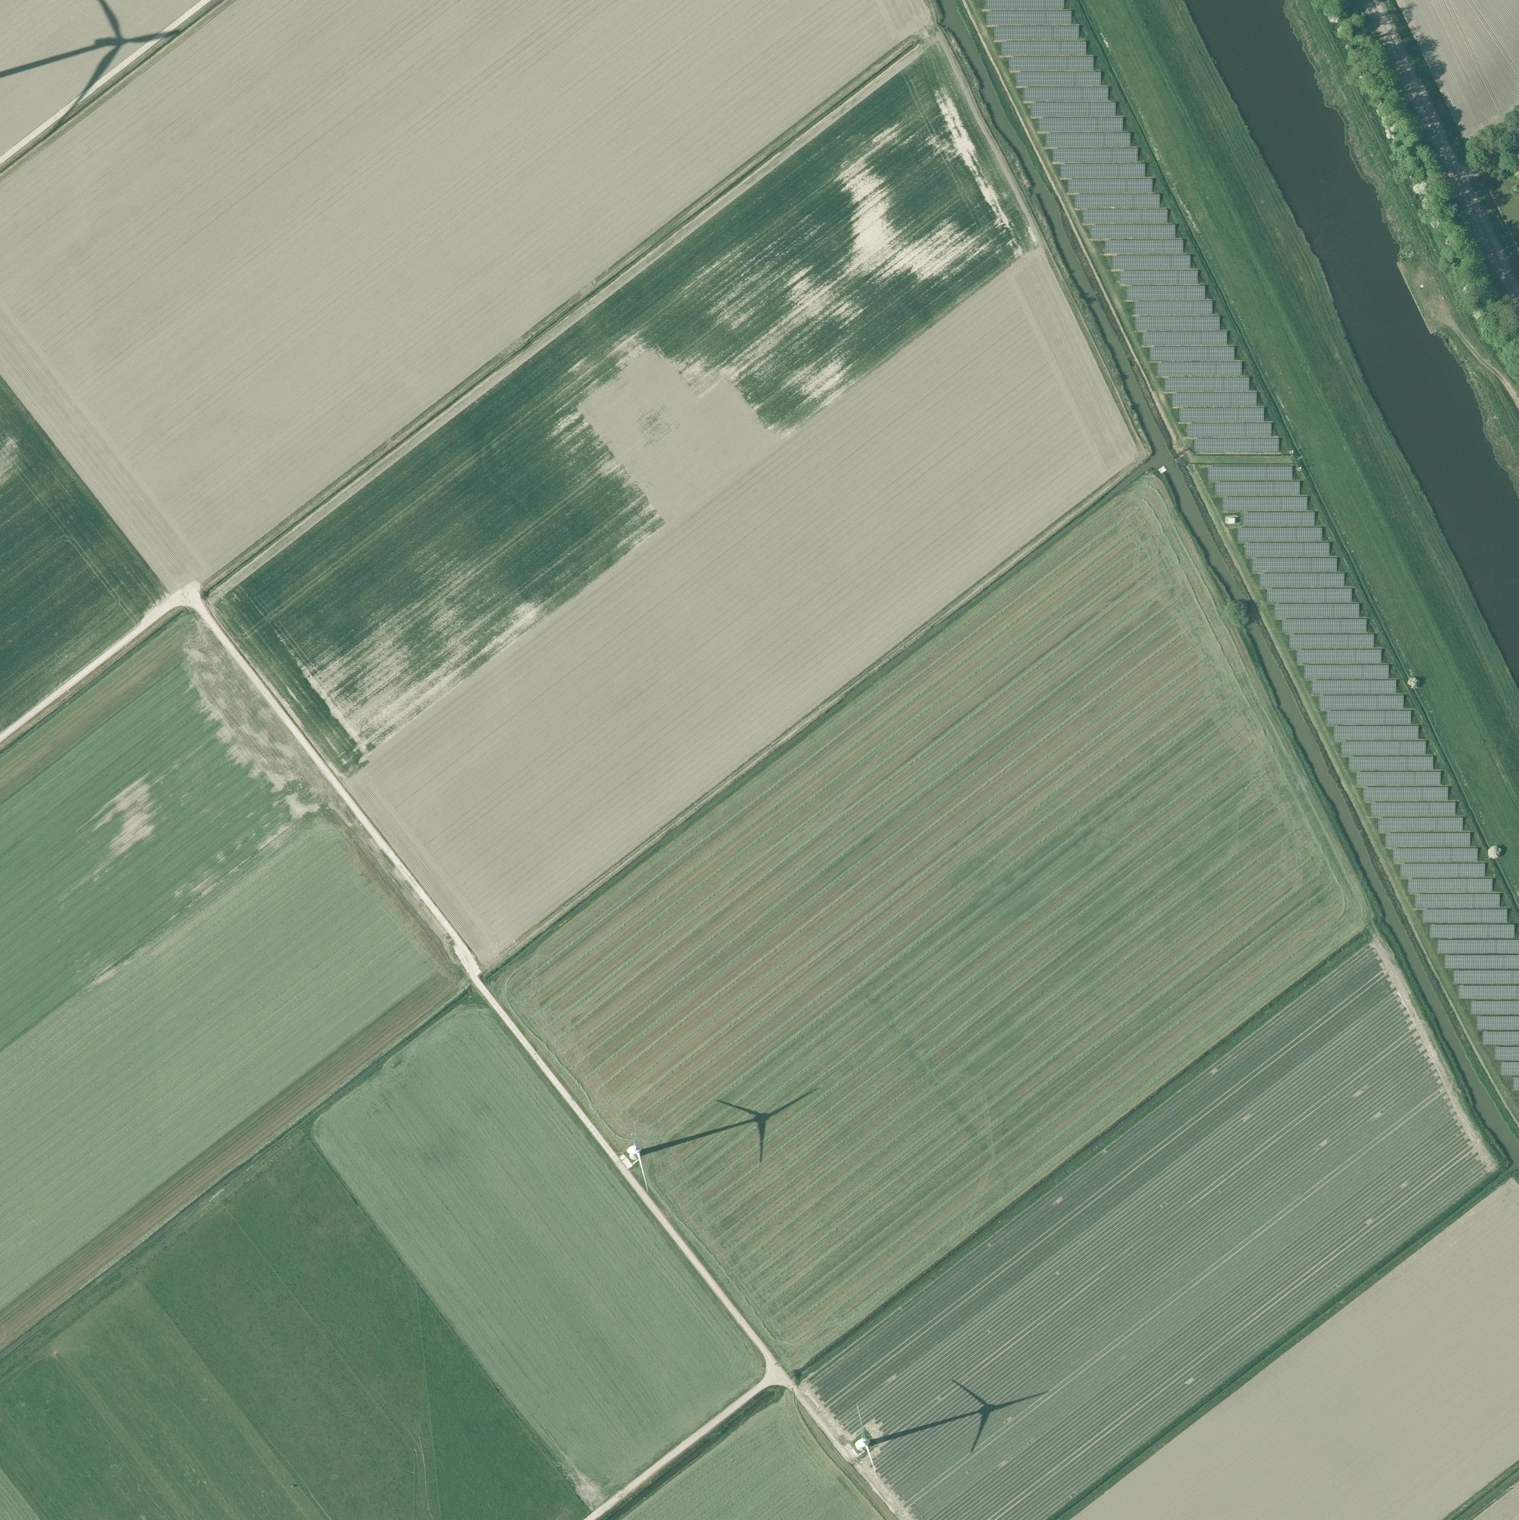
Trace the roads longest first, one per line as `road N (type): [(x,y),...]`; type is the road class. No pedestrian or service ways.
road 1 (secondary): [(1518,306),(1369,0)]
road 2 (track): [(782,1374),(617,1162)]
road 3 (track): [(1441,306),(1518,403)]

